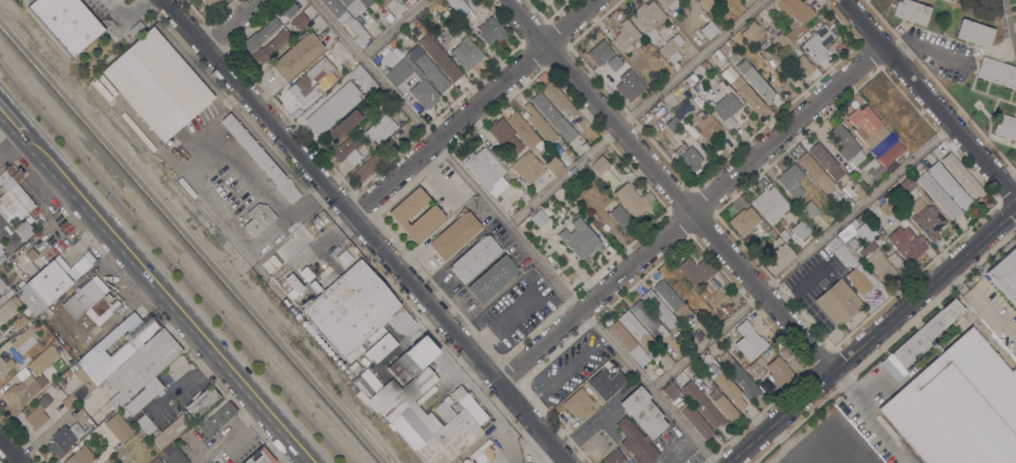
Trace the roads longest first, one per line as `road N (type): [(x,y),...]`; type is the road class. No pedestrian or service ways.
road 1 (residential): [(568,462),(163,0)]
road 2 (residential): [(881,45),(498,383)]
road 3 (residential): [(831,371),(507,0)]
road 4 (primary): [(314,462),(24,133)]
road 5 (tertiary): [(1015,208),(728,462)]
road 6 (residential): [(595,0),(353,215)]
road 7 (residential): [(1015,198),(842,0)]

